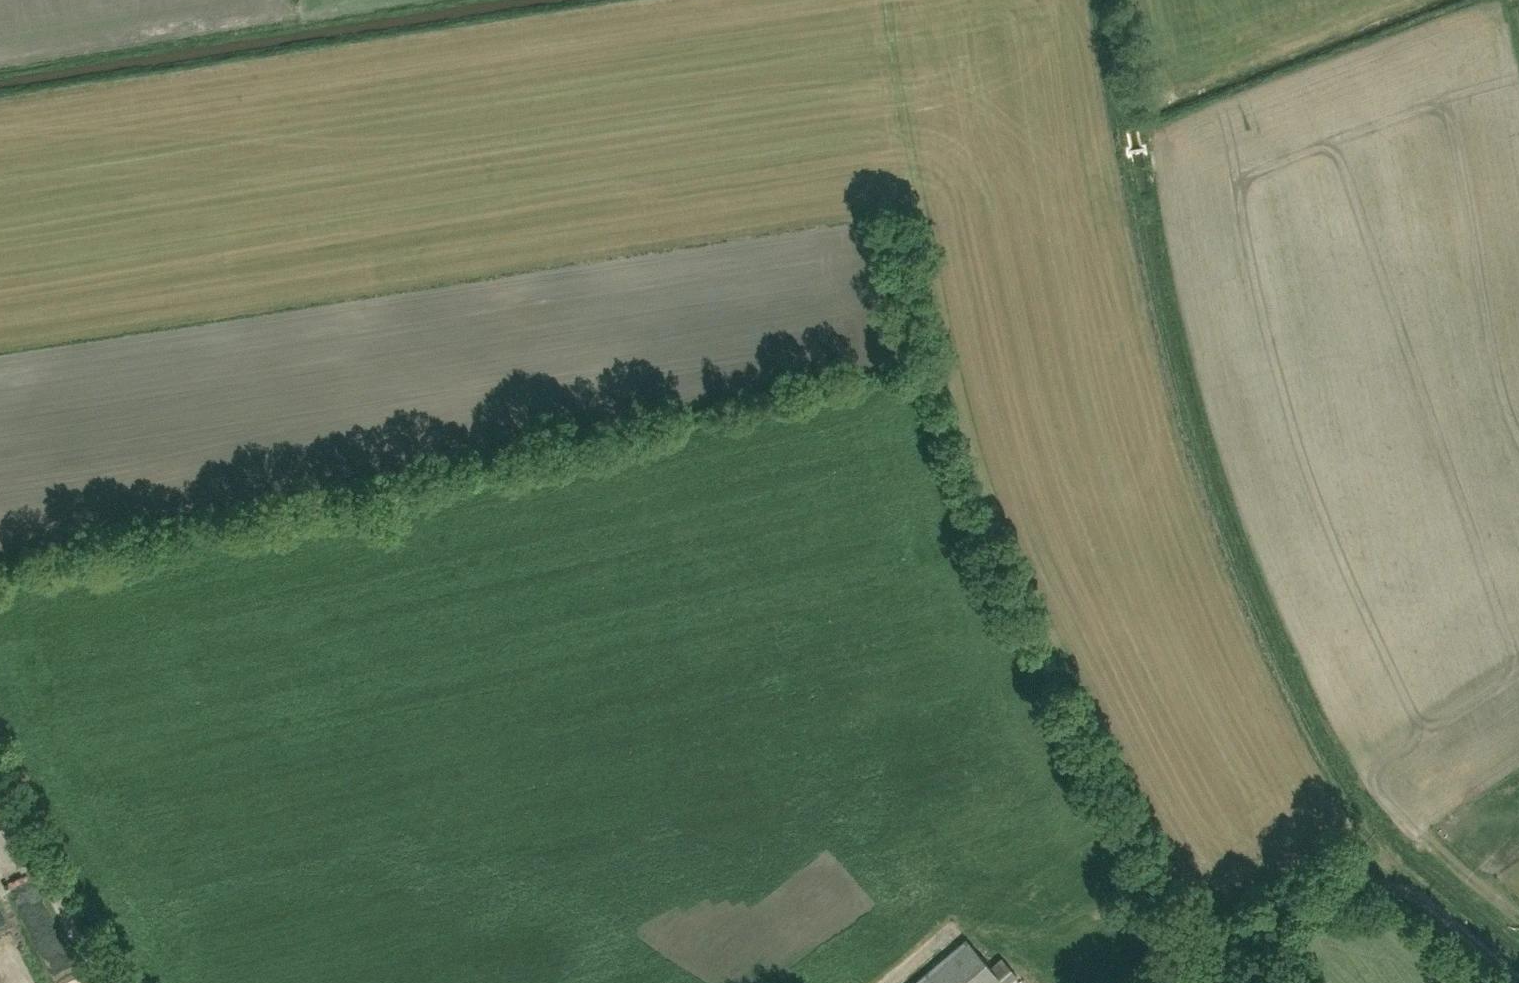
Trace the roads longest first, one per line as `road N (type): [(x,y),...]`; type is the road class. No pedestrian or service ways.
road 1 (track): [(1518,981),(1427,903),(1360,885),(1280,917),(1173,982)]
road 2 (track): [(100,982),(0,780)]

